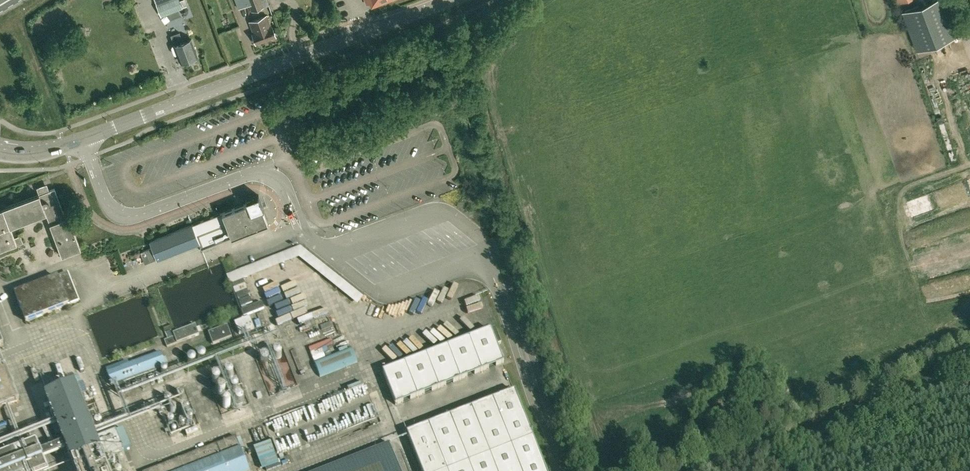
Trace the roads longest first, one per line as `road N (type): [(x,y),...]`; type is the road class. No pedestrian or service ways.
road 1 (tertiary): [(66,148),(455,0)]

